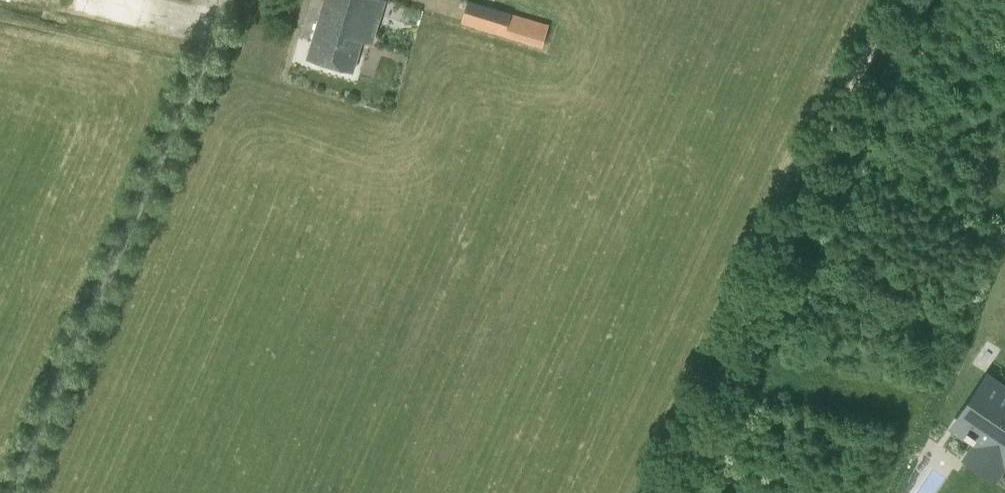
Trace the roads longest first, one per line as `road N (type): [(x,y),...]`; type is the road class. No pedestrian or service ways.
road 1 (track): [(893,0),(667,492)]

